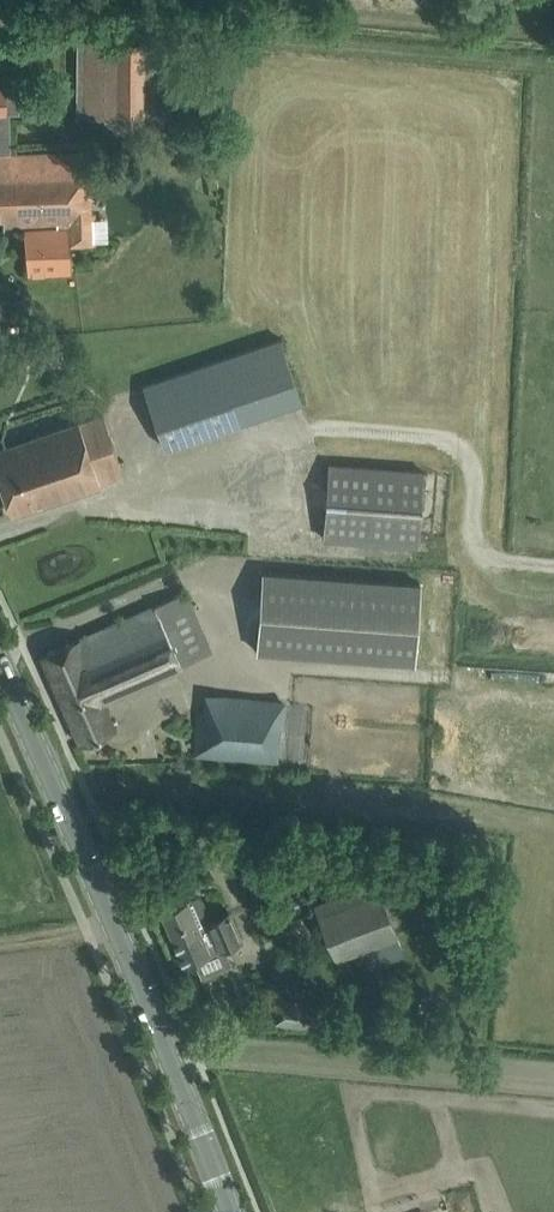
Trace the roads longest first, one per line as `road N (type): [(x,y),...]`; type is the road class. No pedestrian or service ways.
road 1 (secondary): [(226,1211),(0,697)]

